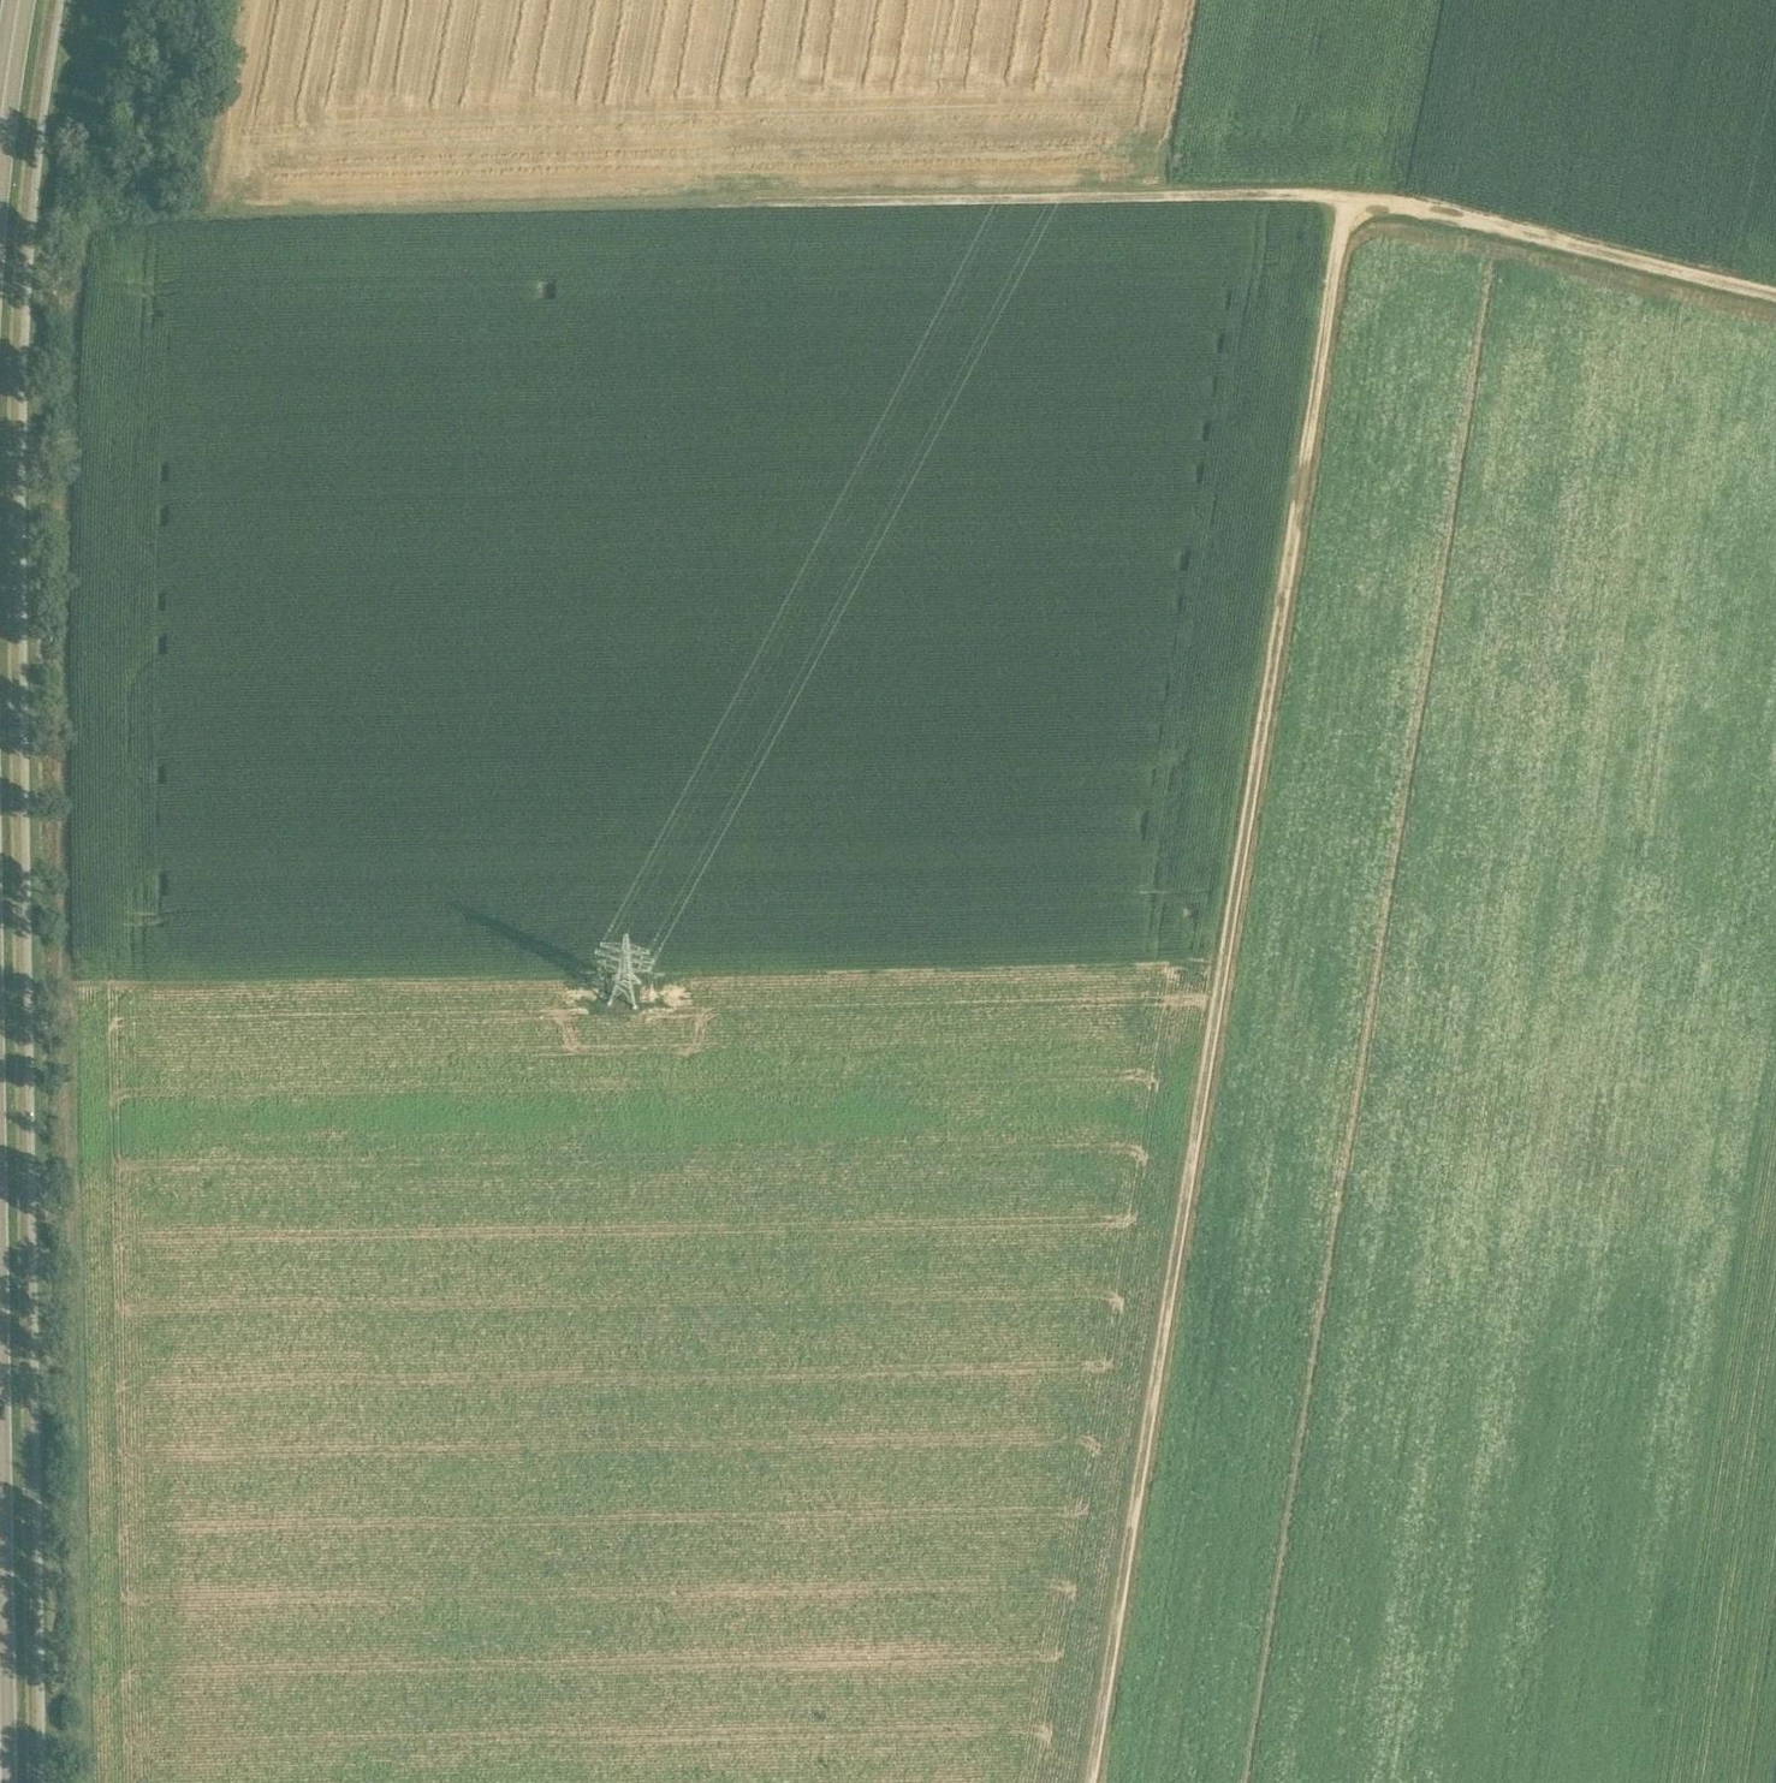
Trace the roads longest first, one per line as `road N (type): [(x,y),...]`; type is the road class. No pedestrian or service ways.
road 1 (track): [(1088,1782),(1348,203),(75,215),(65,783),(81,1782)]
road 2 (track): [(1348,203),(1775,310)]
road 3 (primary): [(0,122),(18,0)]

